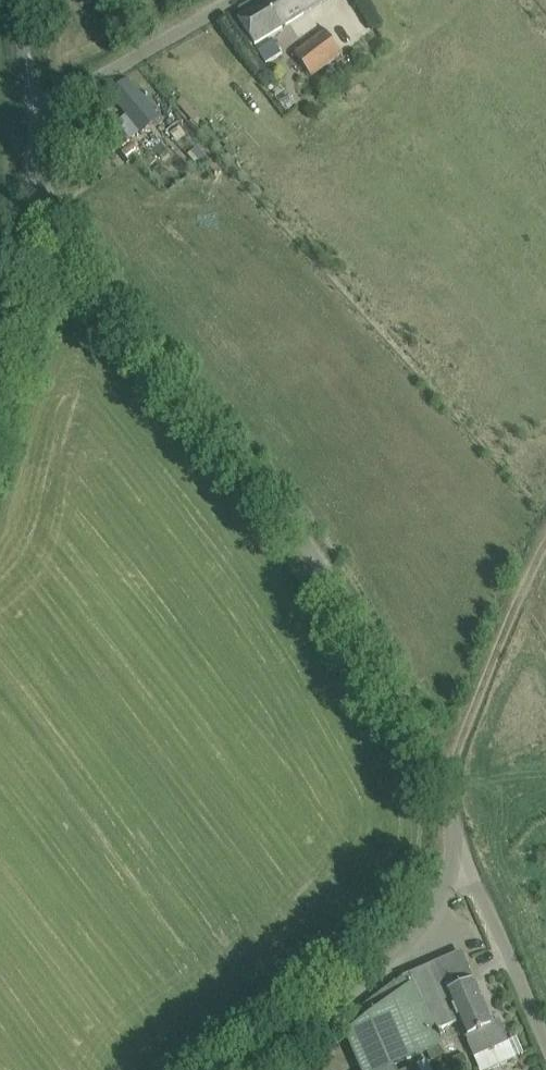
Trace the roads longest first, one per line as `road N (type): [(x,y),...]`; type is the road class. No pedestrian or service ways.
road 1 (unclassified): [(463,861),(397,688),(285,513),(36,194)]
road 2 (unclassified): [(36,194),(31,114),(242,0)]
road 3 (unclassified): [(245,1069),(414,936),(463,861)]
road 4 (track): [(439,788),(545,537)]
road 5 (unclassified): [(545,1056),(463,861)]
road 6 (unclassified): [(0,352),(36,194)]

